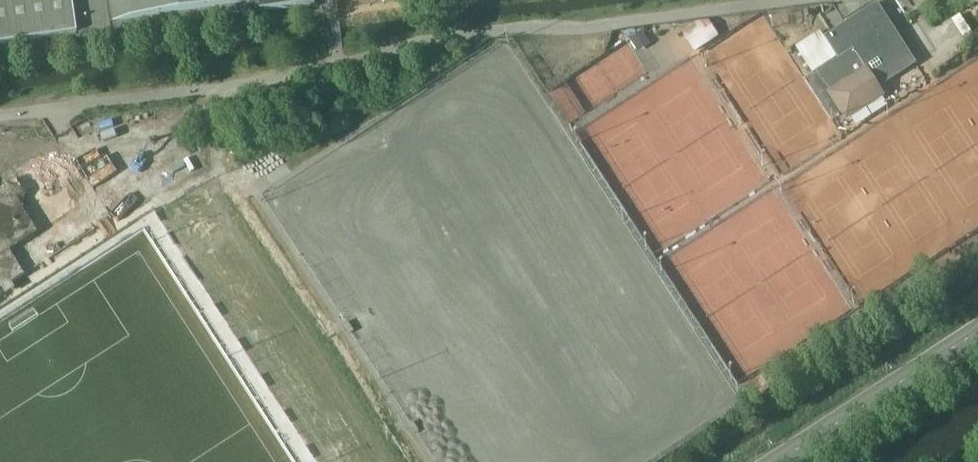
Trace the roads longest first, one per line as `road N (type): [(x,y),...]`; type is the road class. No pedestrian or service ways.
road 1 (secondary): [(785,461),(977,333)]

